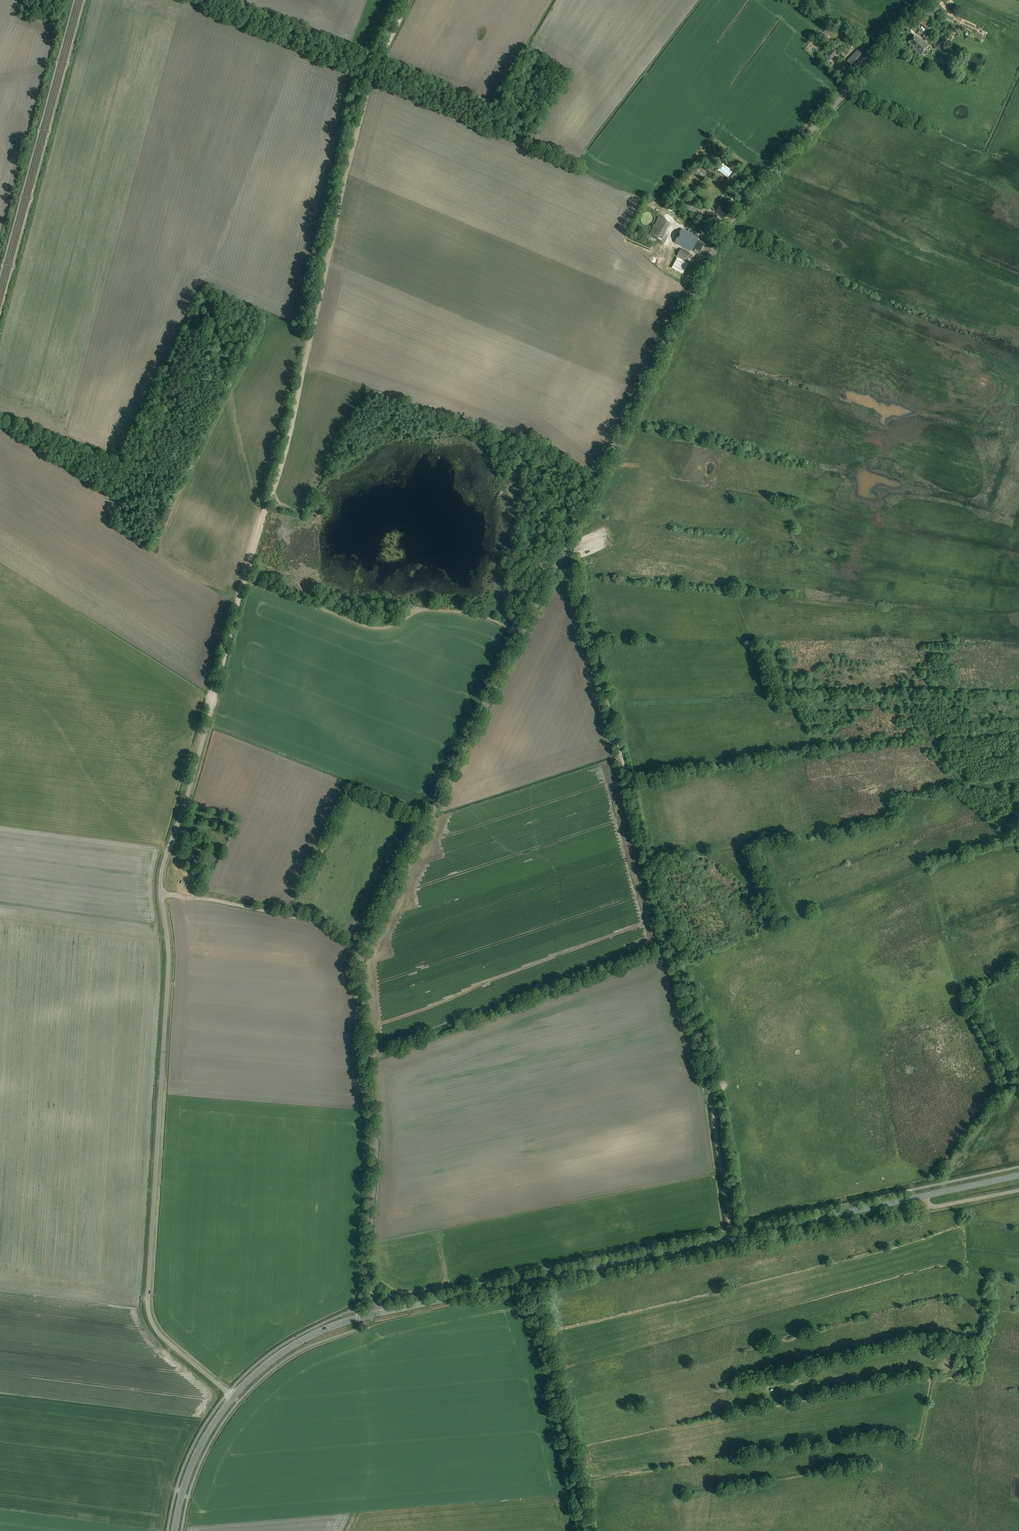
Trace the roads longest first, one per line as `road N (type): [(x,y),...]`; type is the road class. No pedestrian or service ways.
road 1 (tertiary): [(928,0),(725,229),(361,954),(375,1167),(368,1257),(379,1314)]
road 2 (unclassified): [(228,1393),(161,1336),(148,1296),(169,960),(161,883),(215,691)]
road 3 (track): [(730,1230),(683,959),(651,871),(567,544)]
road 4 (tertiary): [(1018,1175),(379,1314)]
road 5 (track): [(276,485),(367,91),(411,0)]
road 6 (track): [(934,880),(964,992),(1012,1081),(946,1176),(946,1191)]
road 7 (track): [(367,1058),(675,943)]
road 8 (track): [(245,580),(370,628),(433,609),(493,621),(520,638)]
road 9 (track): [(588,1530),(533,1281)]
road 10 (track): [(161,895),(320,923),(361,954)]
road 11 (track): [(215,691),(265,513)]
road 12 (tertiary): [(379,1314),(293,1347),(234,1398)]
road 13 (tertiary): [(234,1398),(194,1461),(175,1530)]
road 14 (track): [(263,519),(228,388)]

